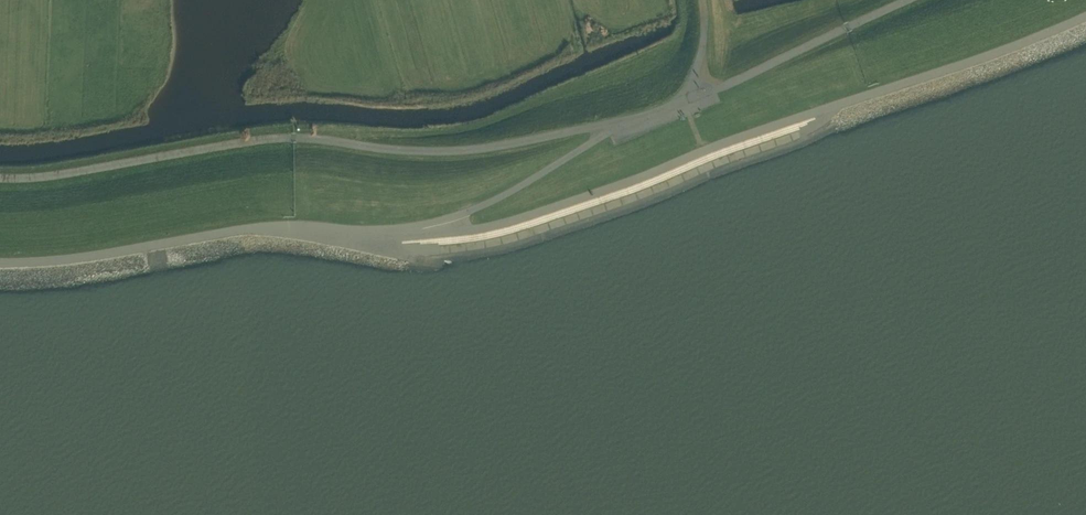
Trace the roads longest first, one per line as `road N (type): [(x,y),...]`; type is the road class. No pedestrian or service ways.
road 1 (unclassified): [(412,243),(525,228),(1085,27)]
road 2 (unclassified): [(651,119),(469,154),(291,142),(0,182)]
road 3 (unclassified): [(0,263),(289,224),(412,243)]
road 4 (unclassified): [(412,243),(651,119)]
road 5 (unclassified): [(702,100),(920,0)]

